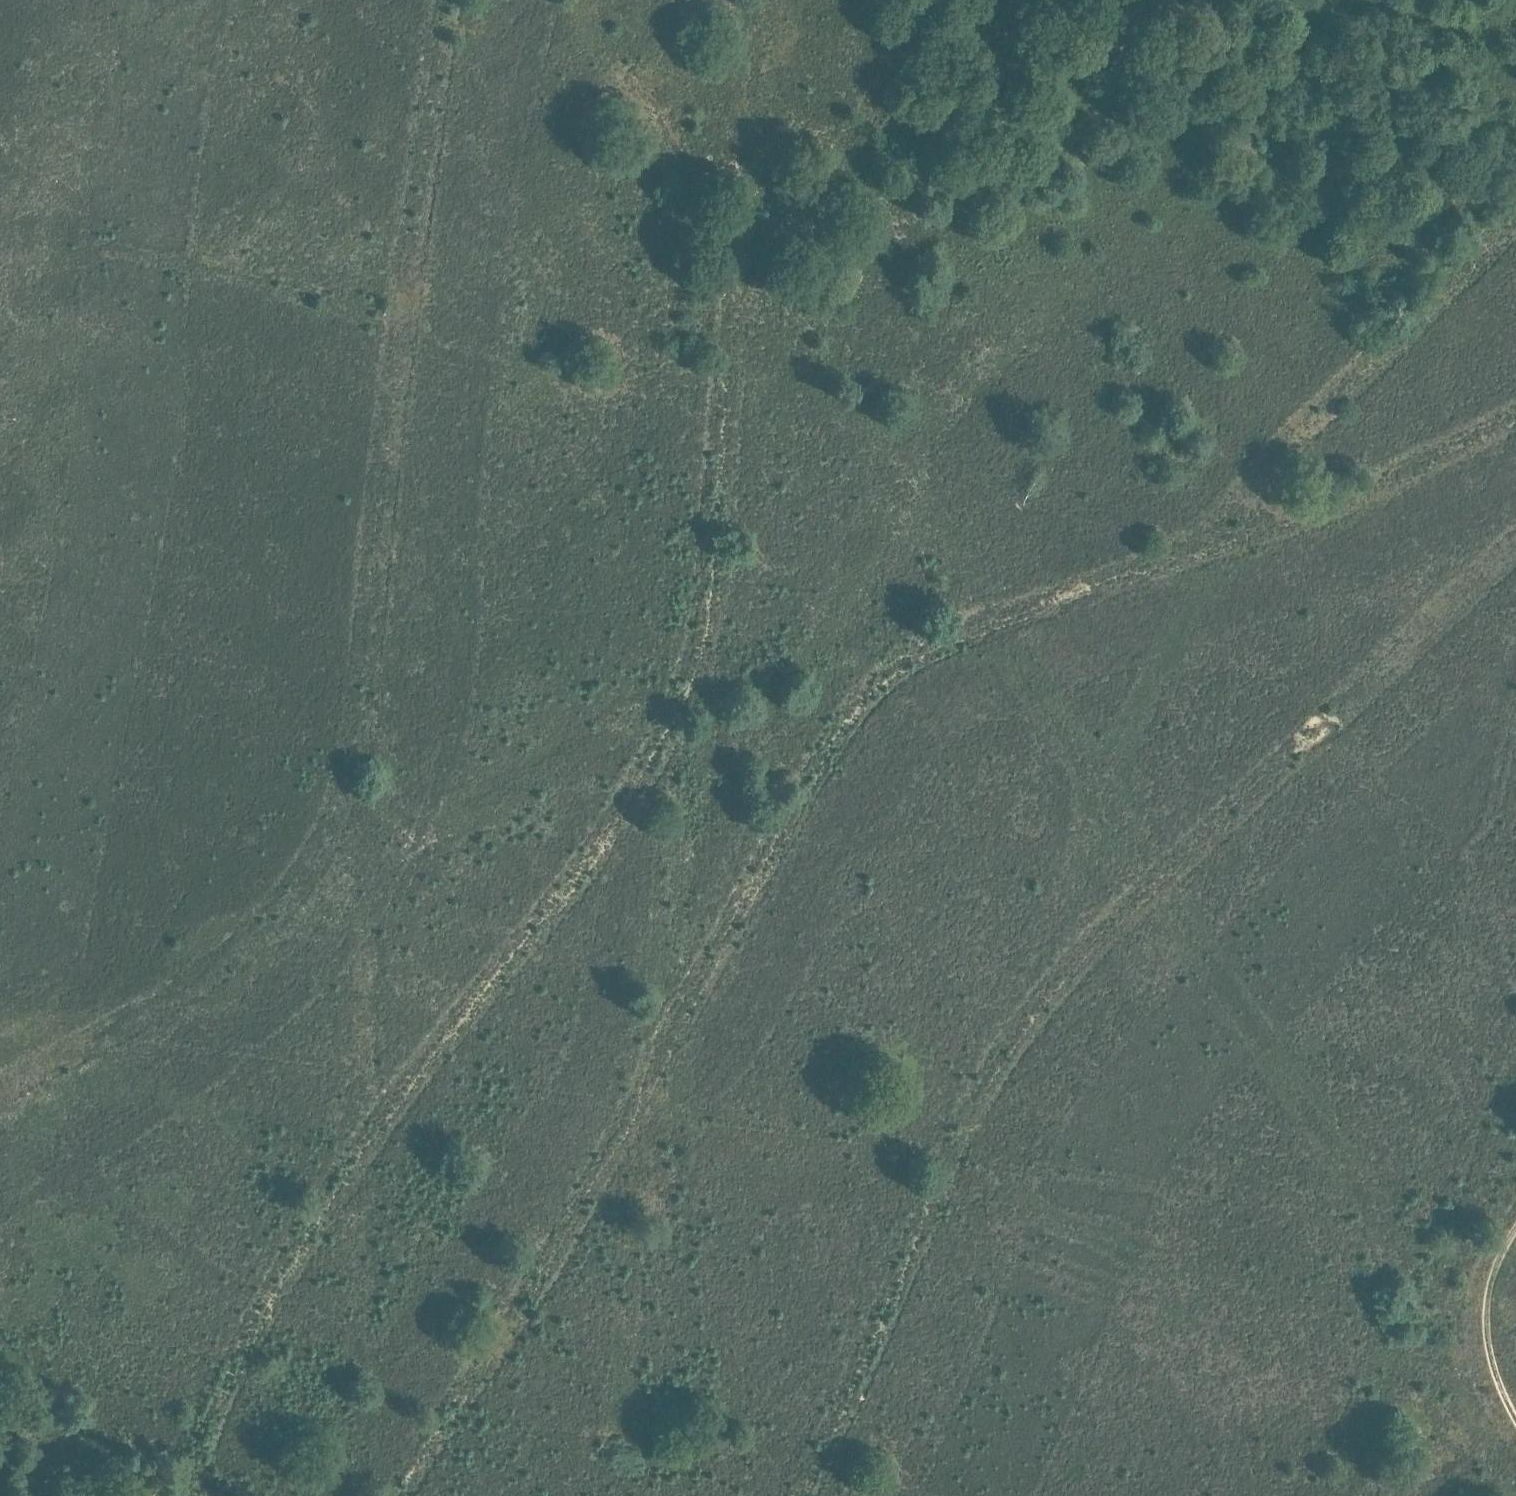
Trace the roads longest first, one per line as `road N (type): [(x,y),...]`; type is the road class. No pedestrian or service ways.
road 1 (track): [(1515,1414),(1491,1355),(1488,1315),(1493,1279),(1515,1231)]

